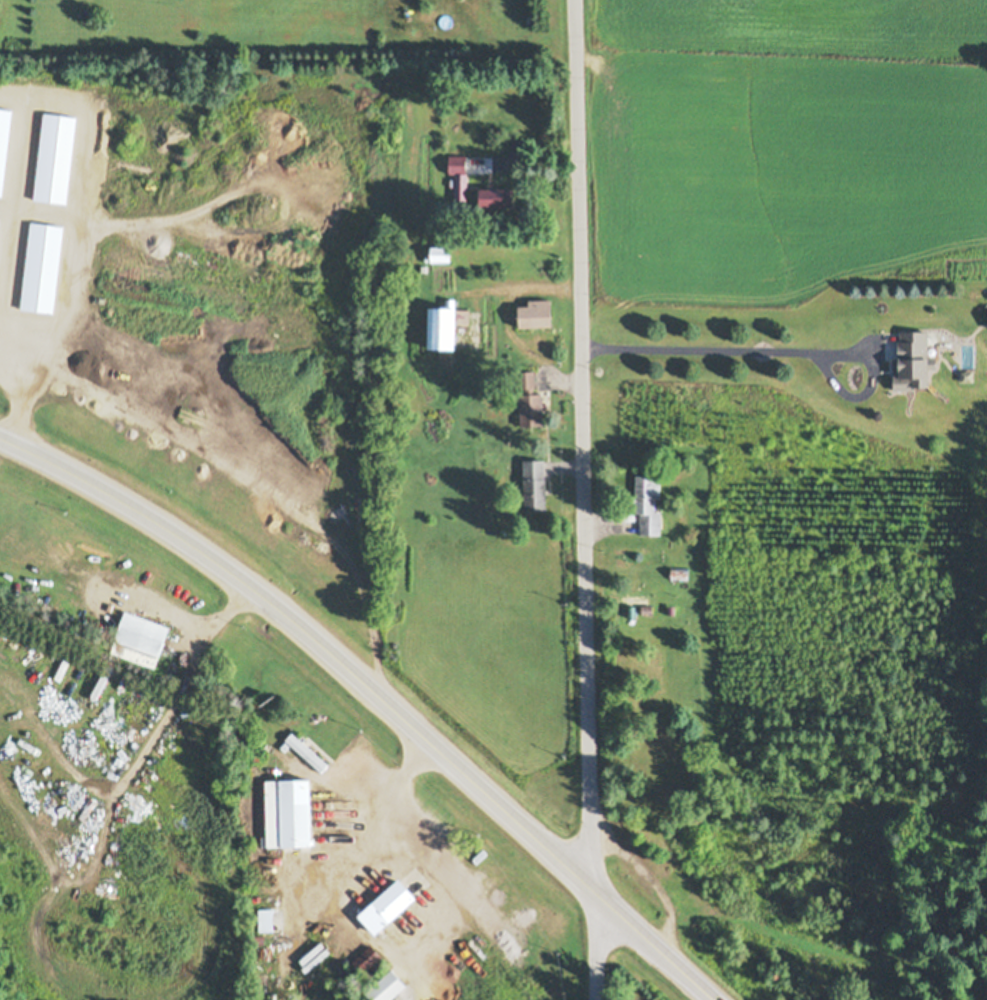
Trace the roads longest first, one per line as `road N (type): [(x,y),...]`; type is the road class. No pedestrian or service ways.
road 1 (residential): [(594,999),(572,0)]
road 2 (secondary): [(592,890),(248,588),(129,503),(0,436)]
road 3 (secondary): [(592,890),(714,999)]

